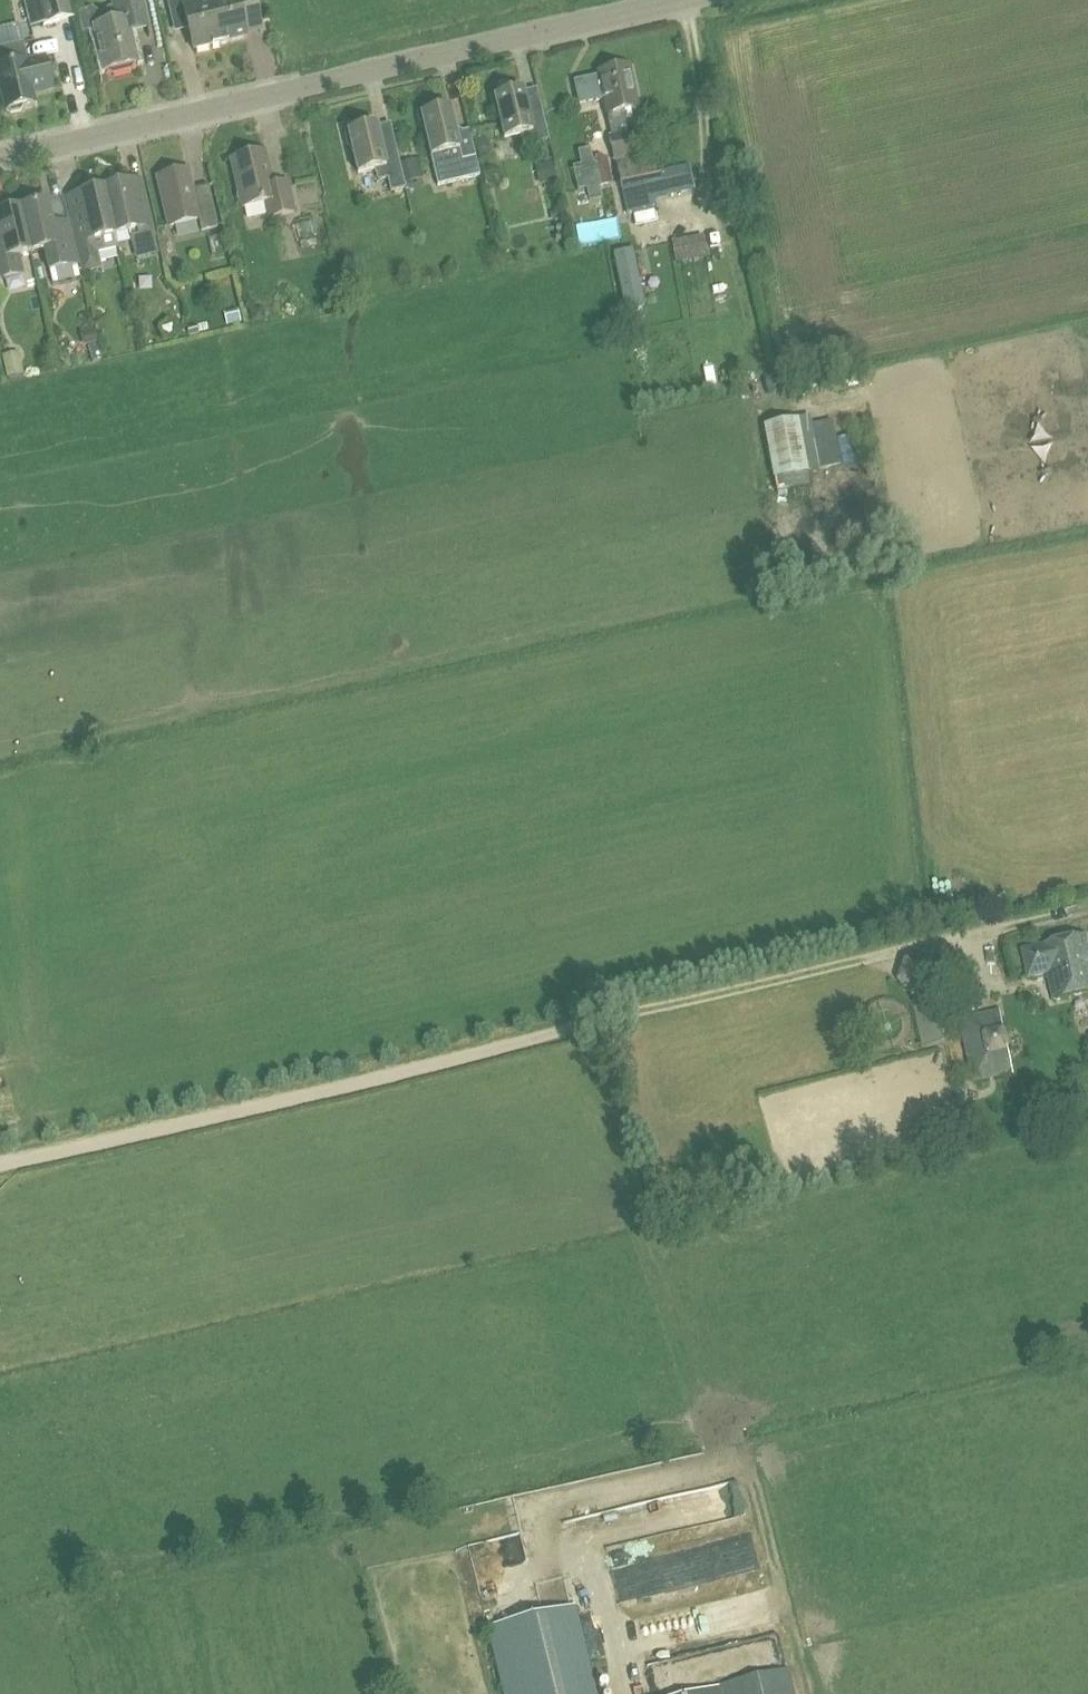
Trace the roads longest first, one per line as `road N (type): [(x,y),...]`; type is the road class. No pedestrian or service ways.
road 1 (tertiary): [(0,162),(684,0)]

